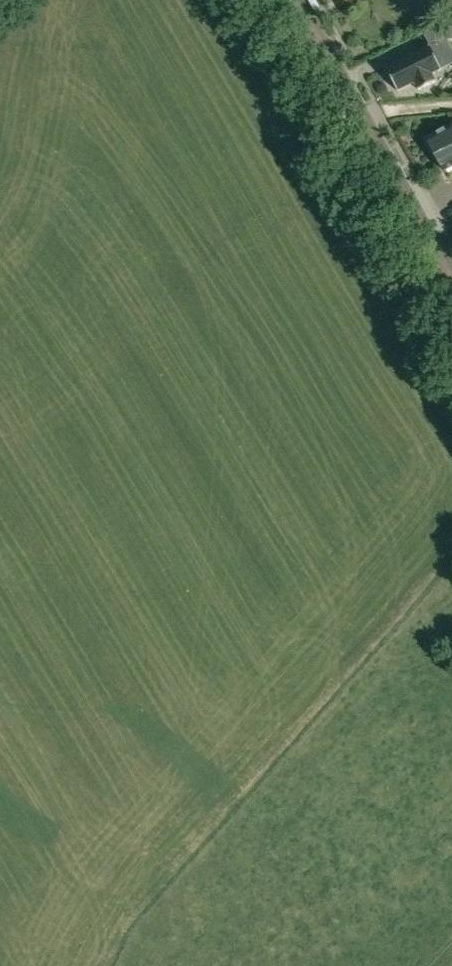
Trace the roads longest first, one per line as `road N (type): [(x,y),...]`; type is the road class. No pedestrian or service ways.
road 1 (tertiary): [(451,278),(300,0)]

